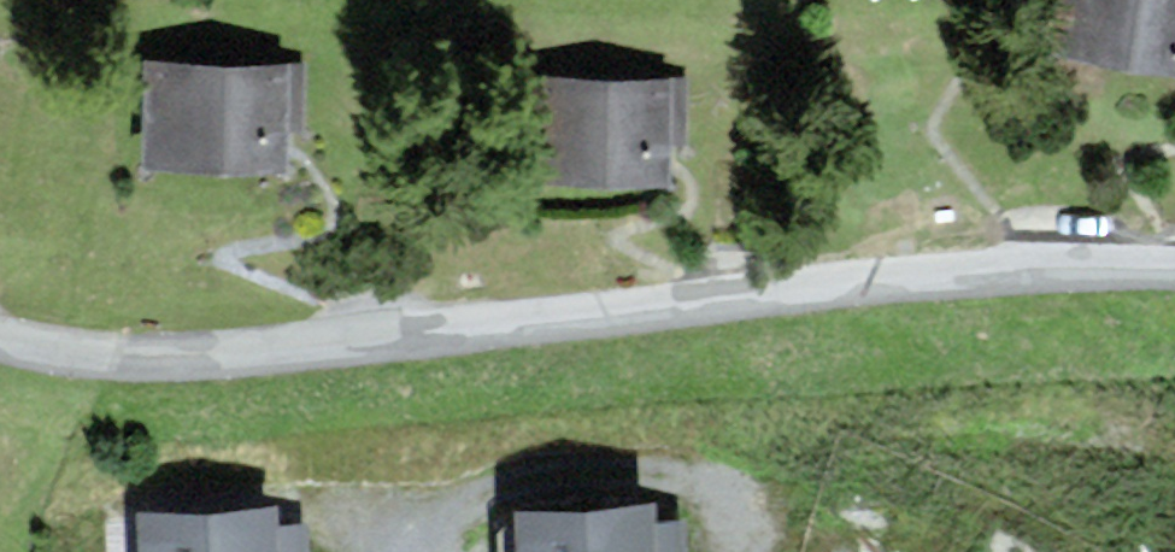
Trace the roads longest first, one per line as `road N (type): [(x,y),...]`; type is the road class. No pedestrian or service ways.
road 1 (residential): [(0,340),(79,353),(200,355),(935,274),(1174,267)]
road 2 (residential): [(761,544),(740,503),(684,473),(589,472),(512,482),(423,551)]

